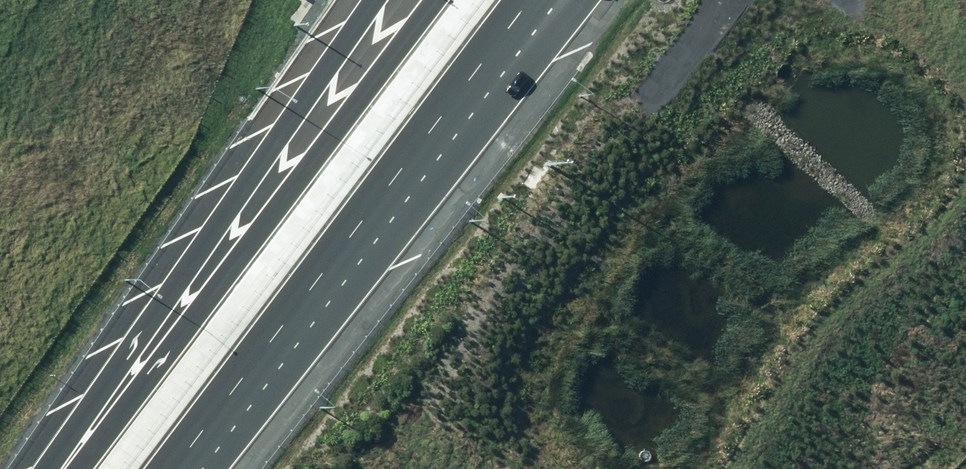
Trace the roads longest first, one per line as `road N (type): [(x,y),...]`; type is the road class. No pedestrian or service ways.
road 1 (motorway): [(119,405),(438,0)]
road 2 (motorway): [(119,405),(163,306),(384,0)]
road 3 (motorway): [(464,86),(171,468)]
road 4 (motorway): [(557,0),(464,86)]

